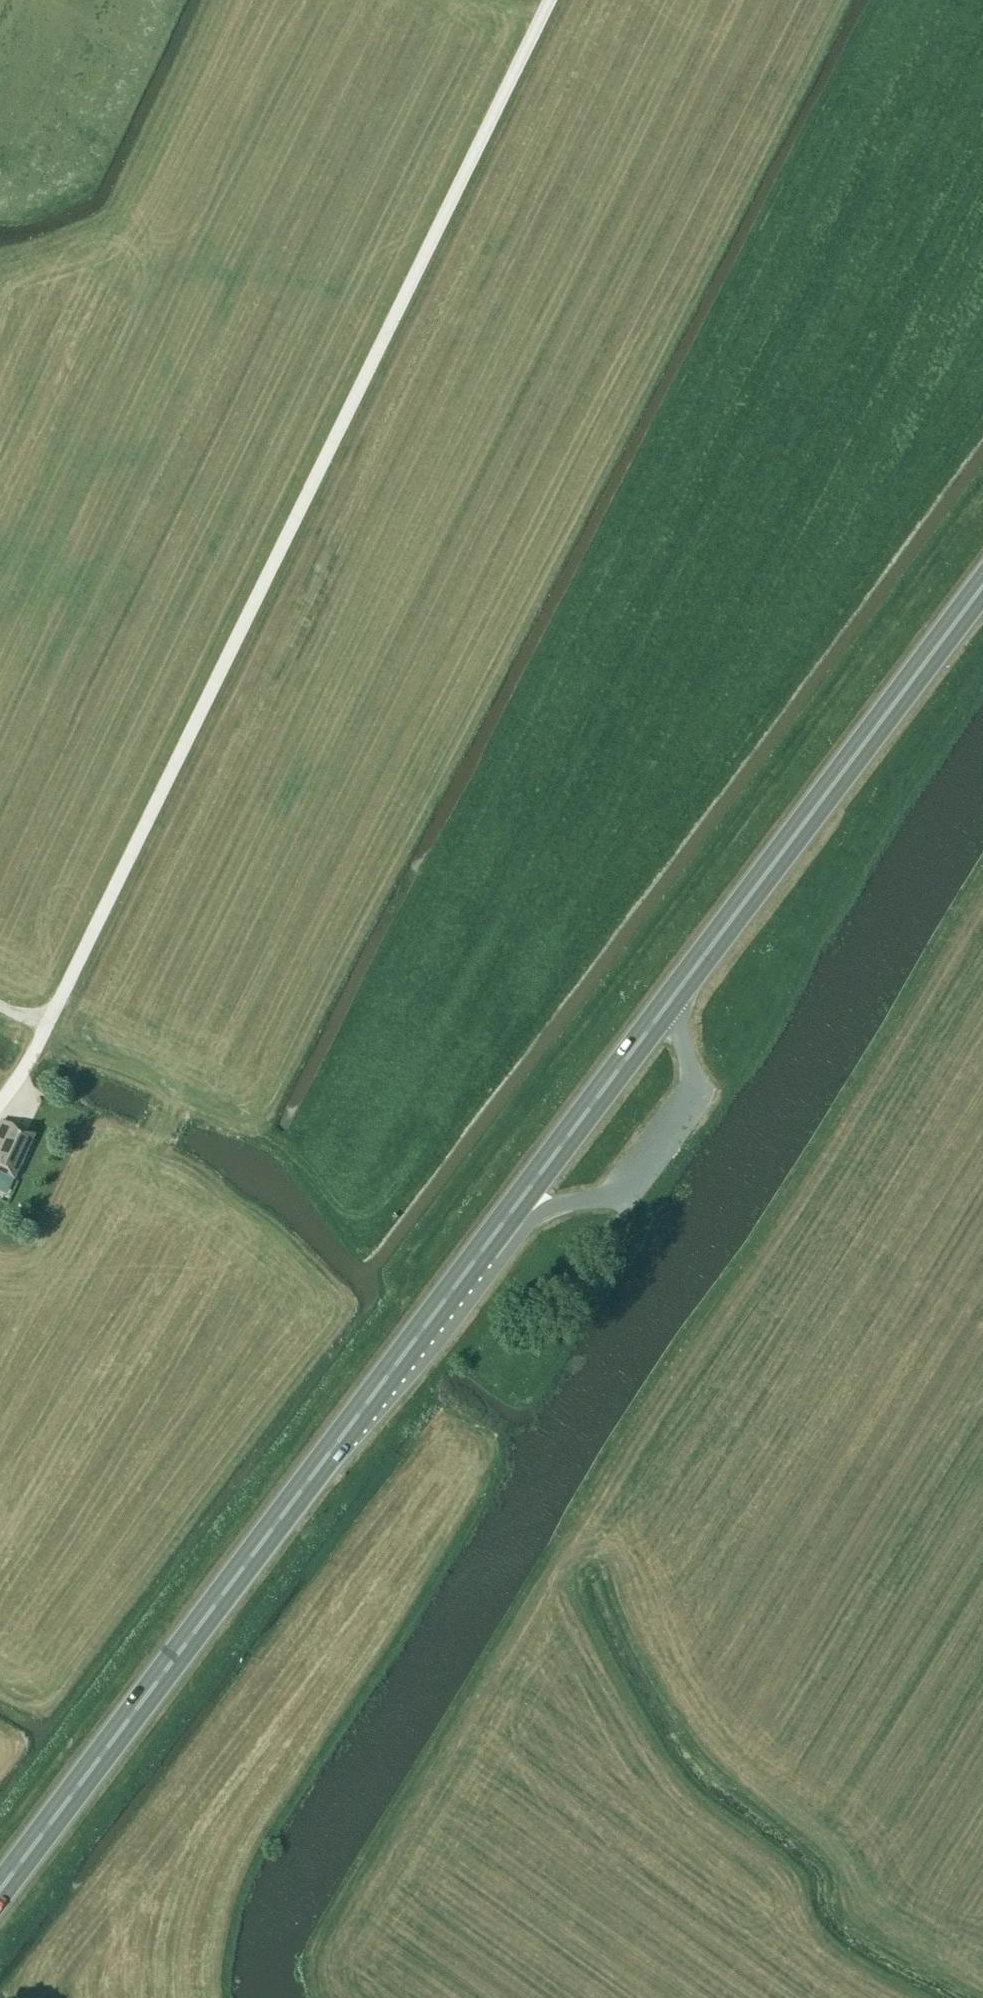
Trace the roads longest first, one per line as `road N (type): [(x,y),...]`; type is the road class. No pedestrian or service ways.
road 1 (unclassified): [(0,1105),(191,762),(284,651),(306,611),(374,358),(546,0)]
road 2 (trunk): [(0,1893),(497,1232)]
road 3 (trunk): [(691,973),(982,585)]
road 4 (trunk): [(497,1232),(691,973)]

